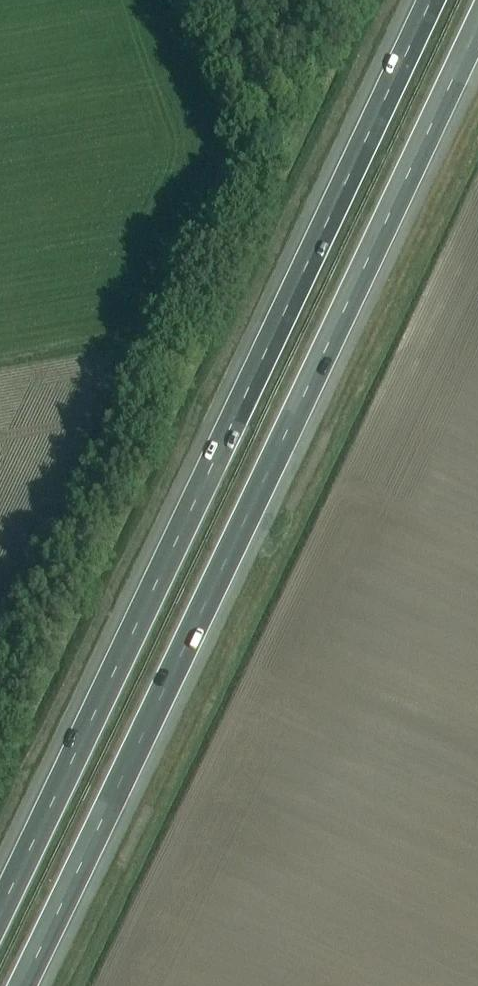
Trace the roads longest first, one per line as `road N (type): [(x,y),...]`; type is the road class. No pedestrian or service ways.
road 1 (motorway): [(23,985),(477,32)]
road 2 (motorway): [(432,0),(0,910)]

